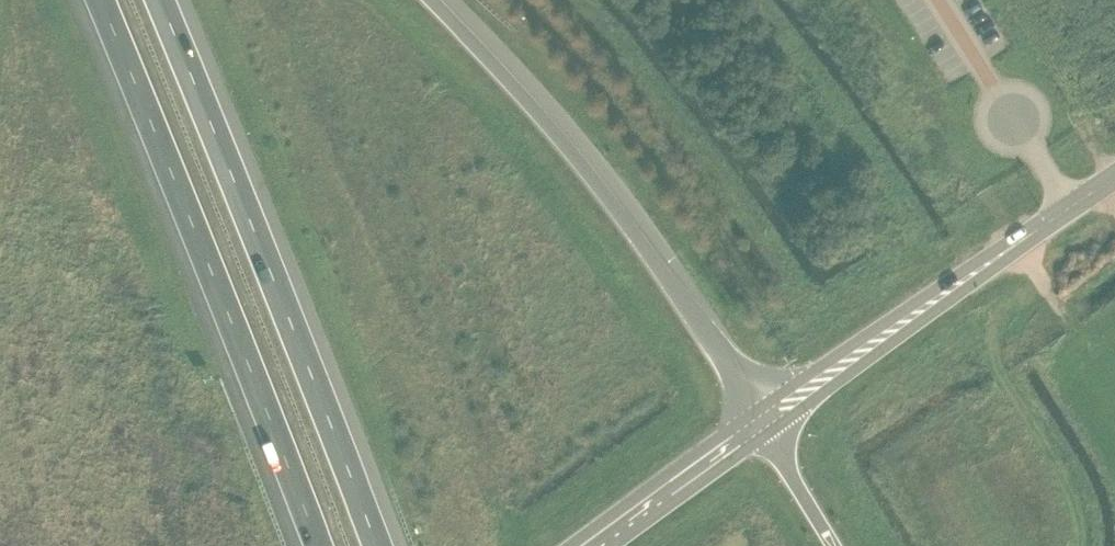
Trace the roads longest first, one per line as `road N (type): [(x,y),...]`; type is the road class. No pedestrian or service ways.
road 1 (motorway): [(99,0),(317,545)]
road 2 (motorway): [(377,545),(159,0)]
road 3 (motorway): [(754,411),(627,225),(524,98),(430,0)]
road 4 (primary): [(767,434),(1040,228)]
road 5 (primary): [(1040,228),(1005,242),(754,411)]
road 6 (primary): [(754,411),(567,545)]
road 7 (primary): [(613,545),(767,434)]
road 8 (motorway): [(833,545),(767,434)]

